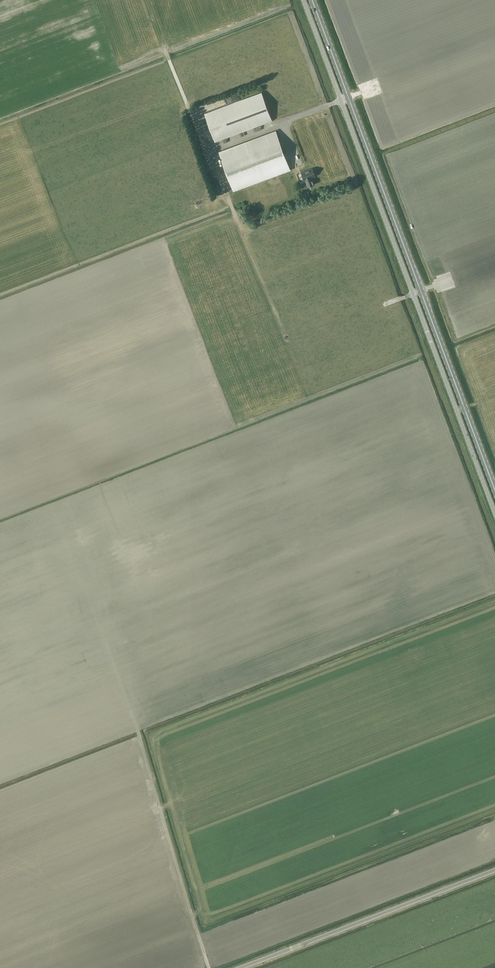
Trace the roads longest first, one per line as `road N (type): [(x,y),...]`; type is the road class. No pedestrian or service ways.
road 1 (unclassified): [(494,513),(304,0)]
road 2 (primary): [(494,487),(313,0)]
road 3 (tertiary): [(239,967),(494,870)]
road 4 (track): [(209,967),(164,814)]
road 5 (track): [(226,194),(287,338)]

